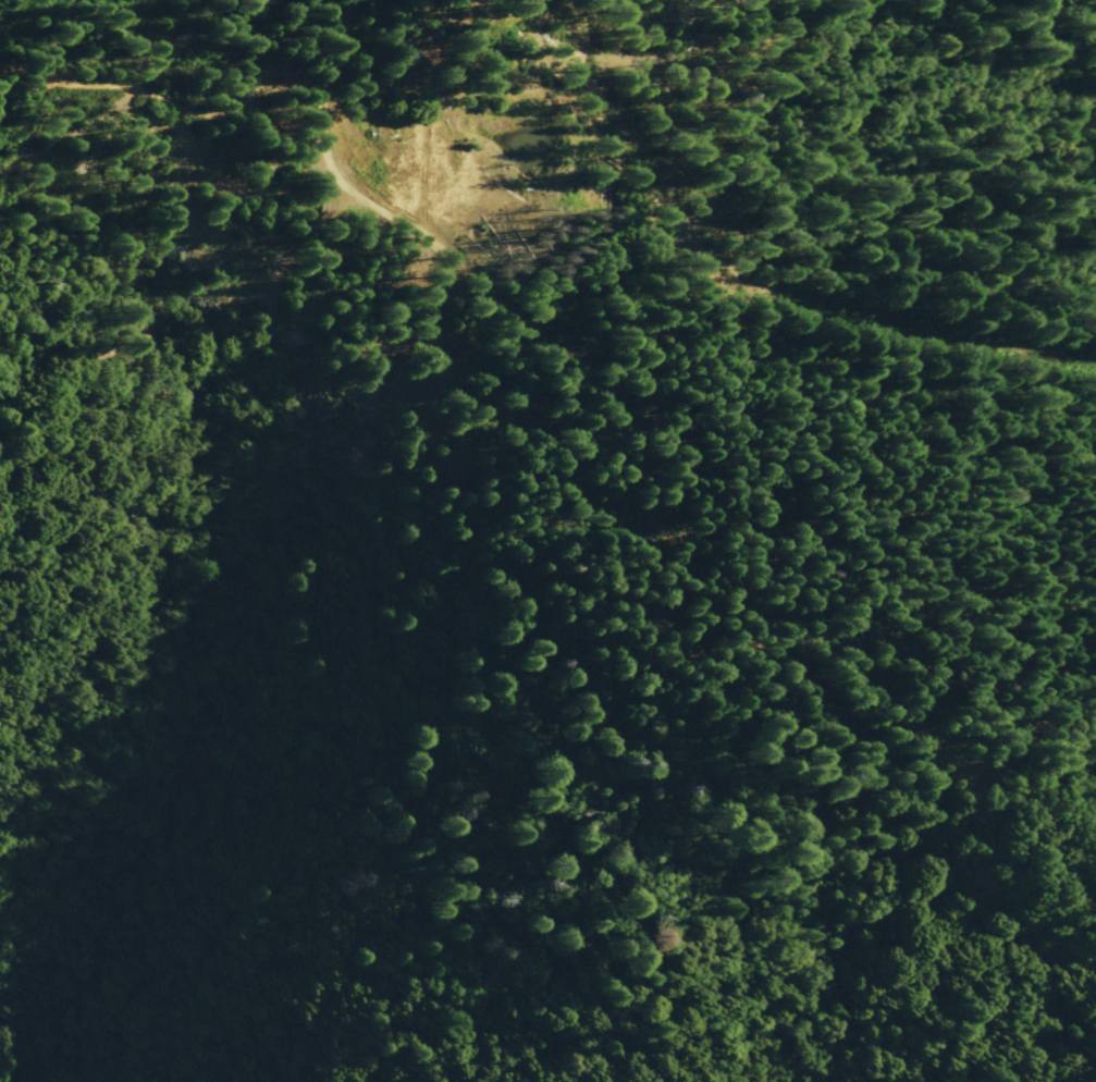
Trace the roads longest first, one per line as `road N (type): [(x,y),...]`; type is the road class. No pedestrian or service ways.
road 1 (track): [(1095,977),(976,882),(670,520),(641,425),(545,298),(347,118),(343,0)]

